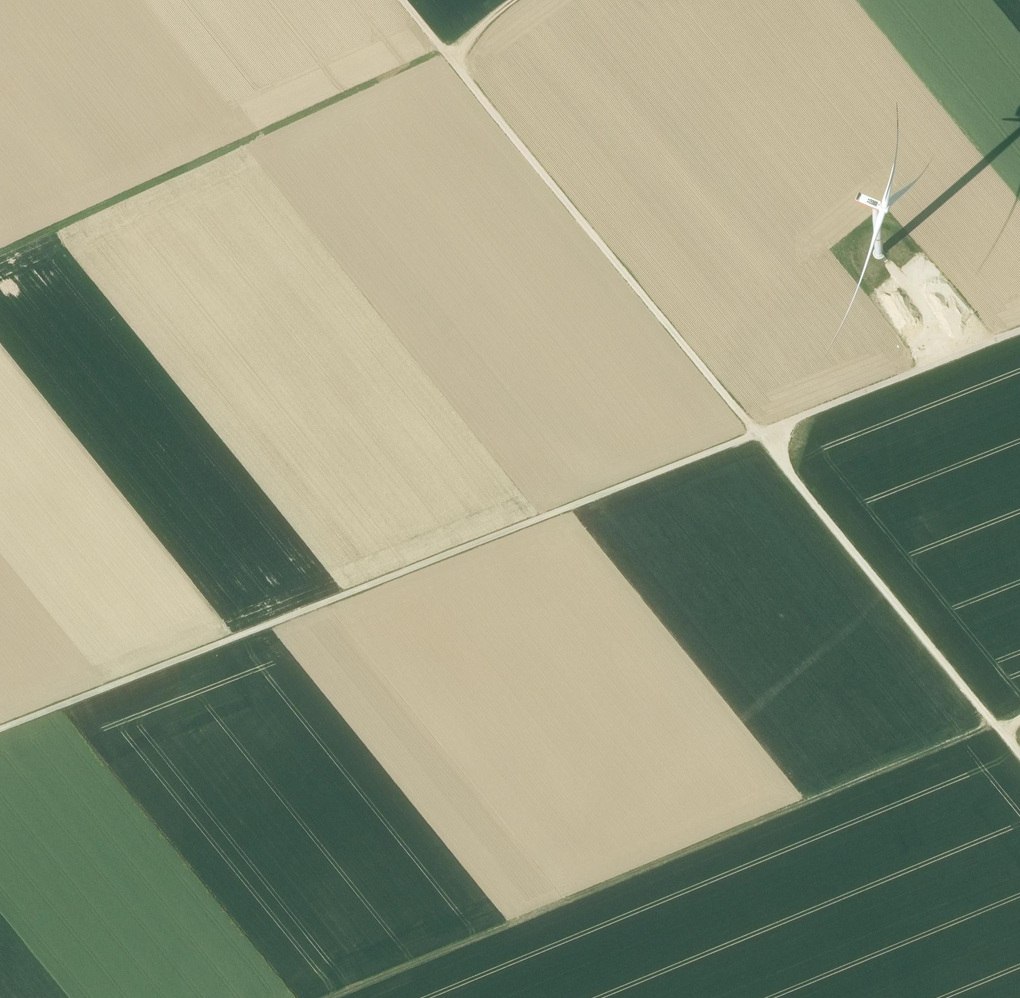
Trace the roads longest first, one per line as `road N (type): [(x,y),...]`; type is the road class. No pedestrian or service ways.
road 1 (track): [(1019,333),(0,729)]
road 2 (track): [(405,0),(995,725)]
road 3 (track): [(330,997),(995,725)]
road 4 (track): [(0,255),(448,51),(517,0)]

